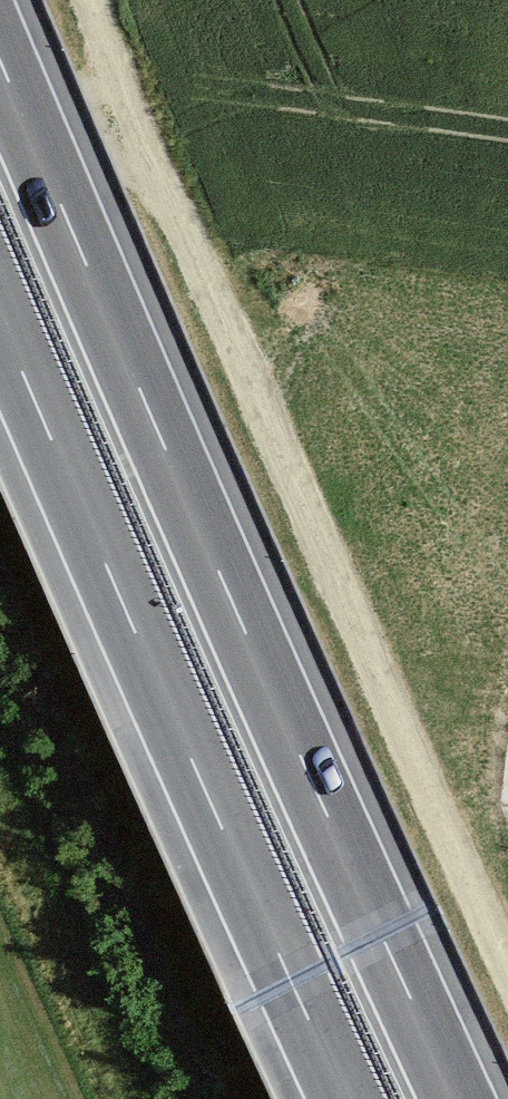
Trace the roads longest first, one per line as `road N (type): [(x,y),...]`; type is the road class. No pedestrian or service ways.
road 1 (motorway): [(457,1098),(0,61)]
road 2 (track): [(507,961),(89,0)]
road 3 (motorway): [(0,320),(345,1098)]

